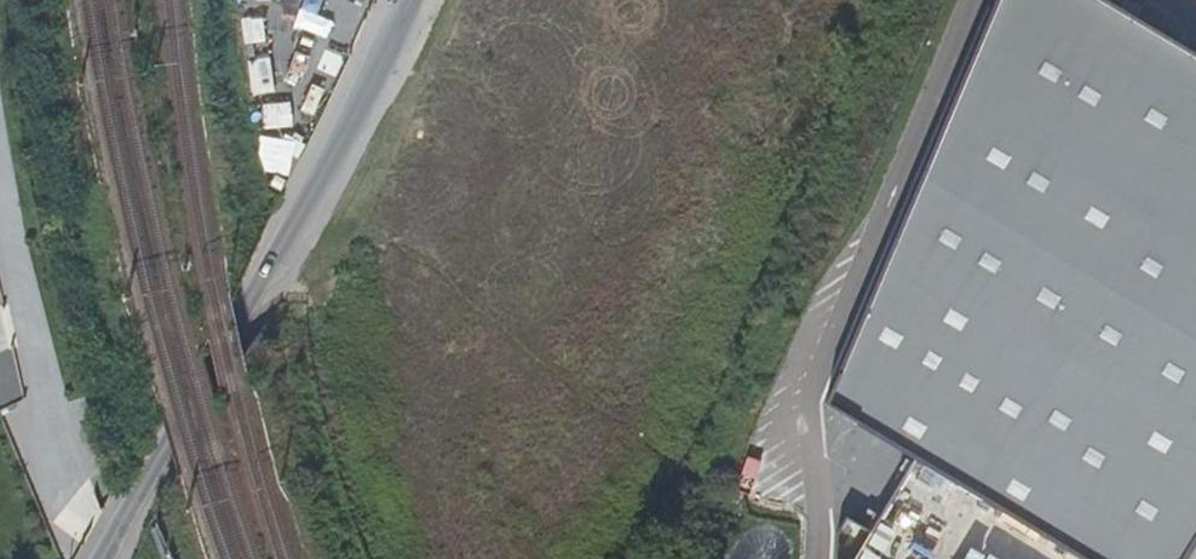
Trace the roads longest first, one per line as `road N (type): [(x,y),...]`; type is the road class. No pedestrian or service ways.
road 1 (unclassified): [(104,558),(277,254),(401,0)]

